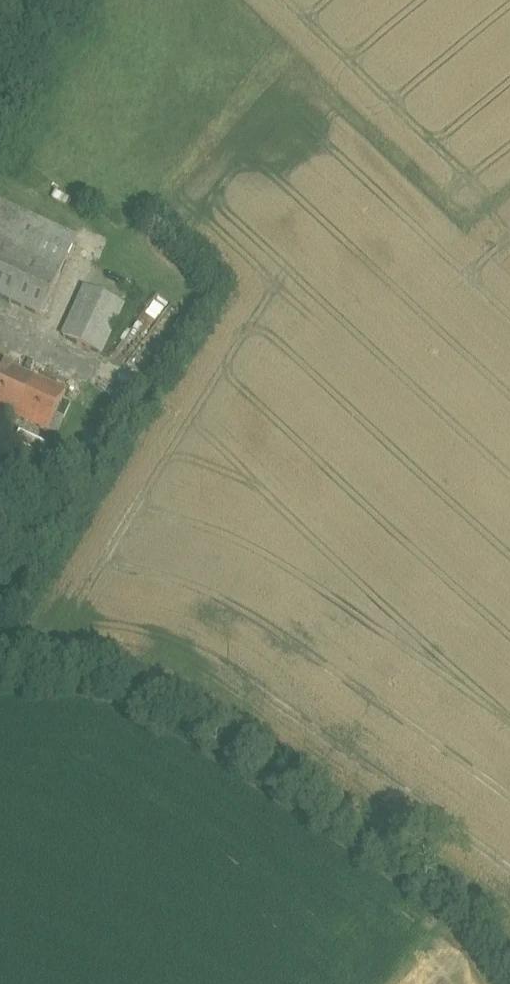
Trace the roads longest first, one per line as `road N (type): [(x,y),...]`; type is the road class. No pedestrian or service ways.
road 1 (track): [(63,0),(0,133)]

